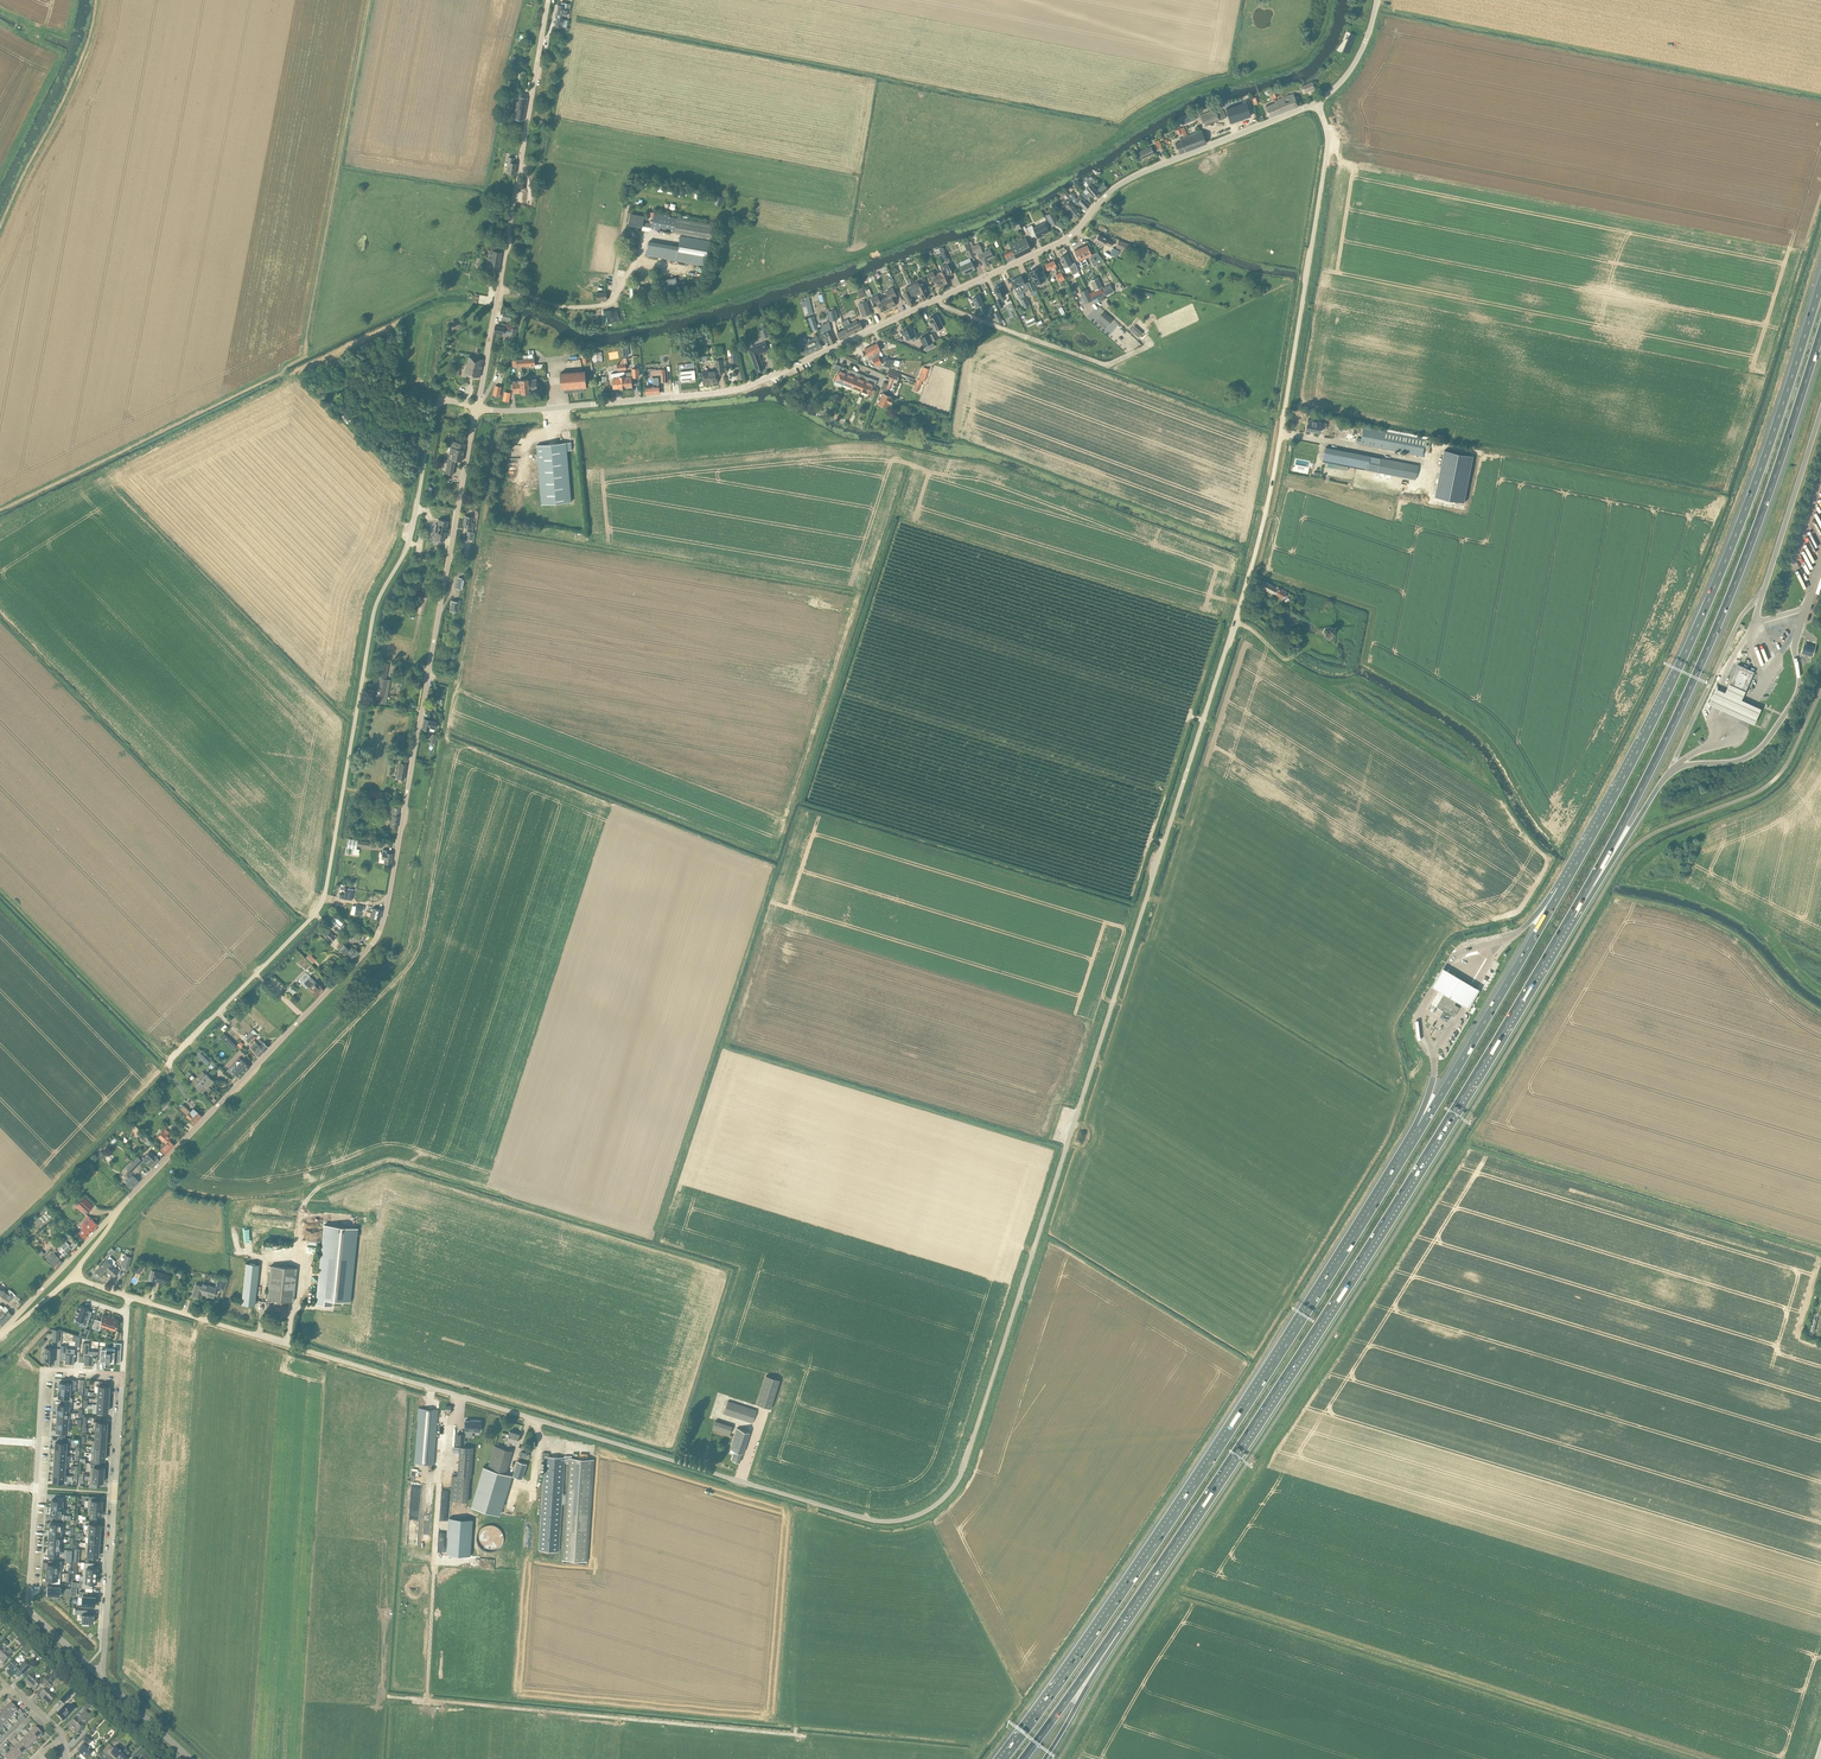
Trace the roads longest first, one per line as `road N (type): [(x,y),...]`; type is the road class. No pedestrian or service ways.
road 1 (unclassified): [(958,1480),(1261,531),(1326,156),(1317,102)]
road 2 (unclassified): [(958,1480),(917,1519),(871,1520),(73,1276)]
road 3 (unclassified): [(118,1210),(381,932),(477,408)]
road 4 (motorway): [(1115,1630),(1333,1302),(1571,915)]
road 5 (motorway): [(1421,1129),(1214,1458),(1004,1758)]
road 6 (unclassified): [(170,1059),(323,905),(375,610),(411,534),(438,398)]
road 7 (motorway): [(1820,284),(1705,608),(1562,889)]
road 8 (motorway): [(1571,915),(1661,749),(1726,604),(1820,332)]
road 9 (unclassified): [(1317,102),(1116,187),(1067,239),(832,349)]
road 10 (unclassified): [(832,349),(727,391),(477,408)]
road 11 (residential): [(122,1375),(98,1674)]
road 12 (unclassified): [(499,291),(548,0)]
road 13 (motorway): [(1562,889),(1421,1129)]
road 14 (residential): [(98,1674),(29,1610),(35,1488)]
road 15 (motorway): [(1571,915),(1669,773)]
road 16 (unclassified): [(4,1330),(118,1210)]
road 17 (motorway): [(1023,1758),(1115,1630)]
road 18 (residential): [(39,1443),(47,1370),(122,1375)]
road 19 (residential): [(629,273),(604,305),(560,306),(499,291)]
road 20 (residential): [(98,1674),(191,1758)]
road 21 (unclassified): [(1317,102),(1353,70),(1378,0)]

